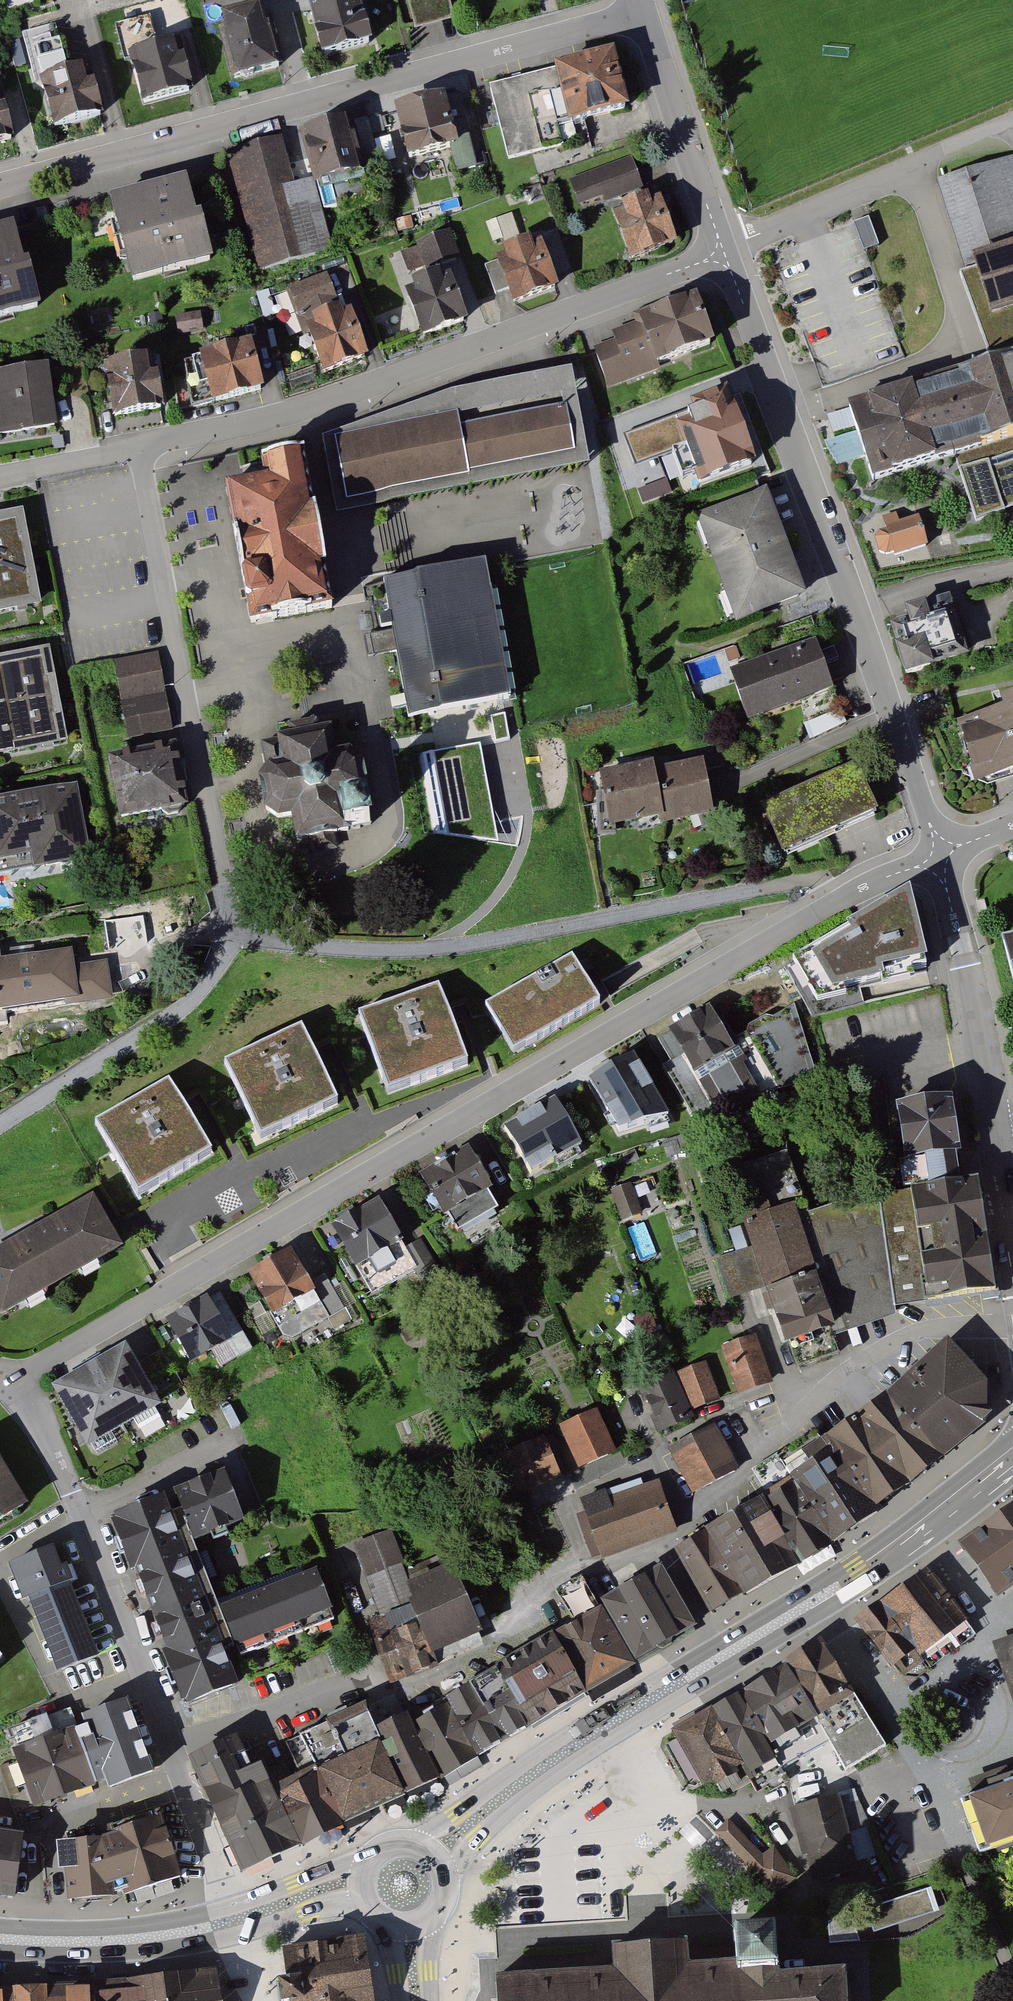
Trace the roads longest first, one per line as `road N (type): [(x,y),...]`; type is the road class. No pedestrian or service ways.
road 1 (residential): [(939,857),(833,903),(9,1382)]
road 2 (track): [(0,1125),(195,997),(223,958),(231,926),(265,940),(435,949),(817,879),(833,903)]
road 3 (primary): [(1012,1454),(860,1573),(542,1767),(437,1853)]
road 4 (residential): [(0,186),(644,12)]
road 5 (residential): [(939,857),(857,609),(719,256)]
road 6 (residential): [(719,256),(326,400),(140,445)]
road 7 (unclassified): [(238,1920),(72,1494),(25,1395),(9,1382)]
road 8 (residential): [(231,926),(140,445)]
road 9 (residential): [(1012,1222),(939,857)]
road 10 (unclassified): [(1012,119),(719,256)]
road 11 (residential): [(719,256),(644,12)]
road 12 (primary): [(238,1920),(149,1938),(0,1939)]
road 13 (residential): [(140,445),(0,475)]
road 14 (primary): [(358,1881),(238,1920)]

